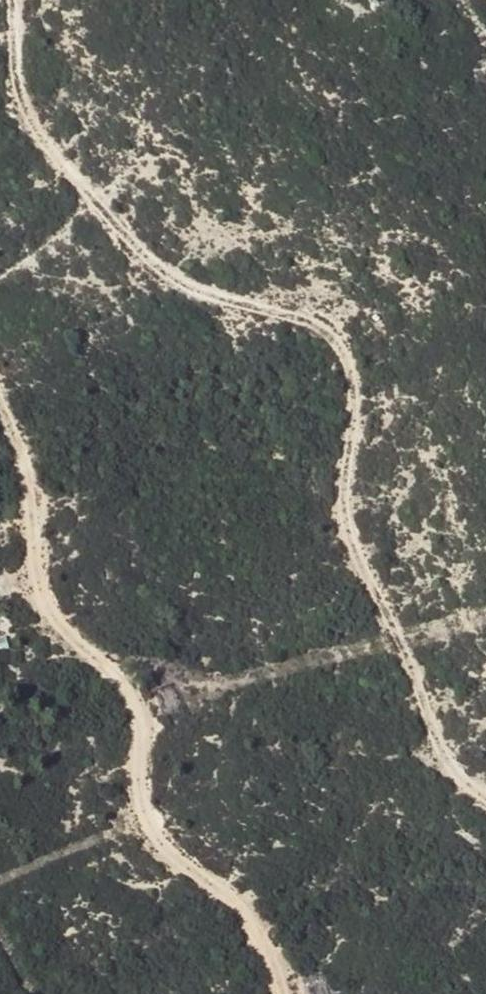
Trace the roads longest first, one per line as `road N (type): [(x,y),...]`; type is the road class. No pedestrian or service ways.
road 1 (track): [(485,789),(451,766),(338,506),(355,396),(328,327),(171,283),(89,195),(20,101),(15,0)]
road 2 (track): [(281,993),(279,967),(242,911),(169,863),(143,827),(136,720),(31,589),(31,525),(0,427)]

